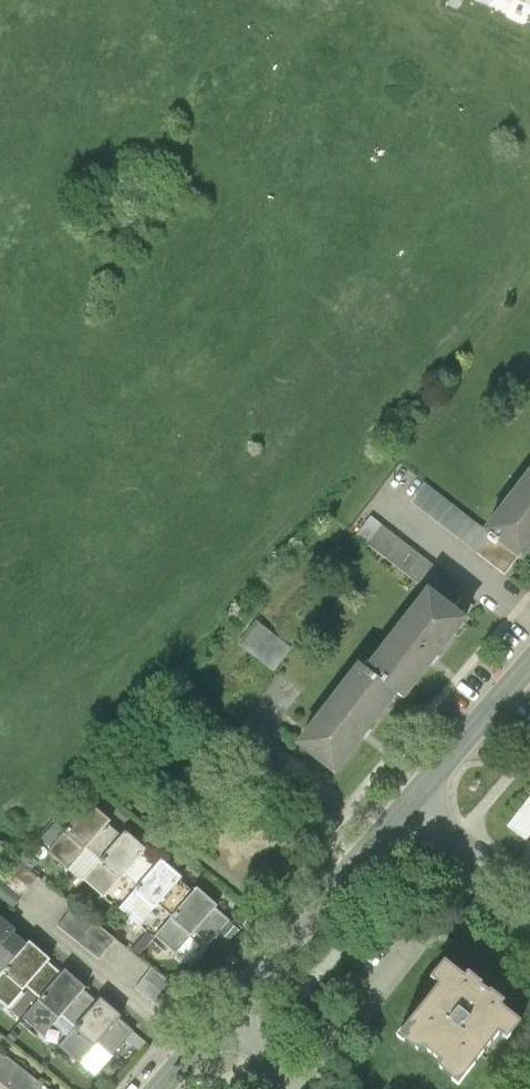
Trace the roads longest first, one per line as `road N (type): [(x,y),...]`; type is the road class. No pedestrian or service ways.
road 1 (unclassified): [(221,1021),(420,807)]
road 2 (unclassified): [(420,807),(529,669)]
road 3 (residential): [(420,807),(529,906)]

